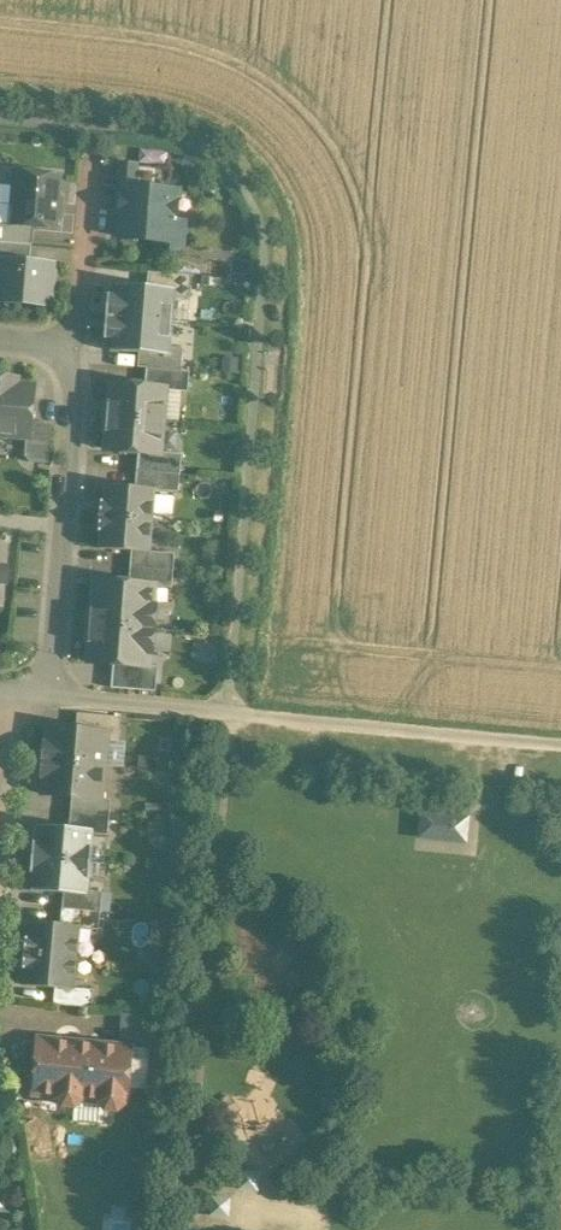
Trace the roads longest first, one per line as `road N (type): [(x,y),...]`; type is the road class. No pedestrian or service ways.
road 1 (residential): [(64,346),(73,401),(47,694)]
road 2 (unclassified): [(230,714),(560,745)]
road 3 (residential): [(64,346),(83,295),(95,148)]
road 4 (residential): [(47,694),(230,714)]

